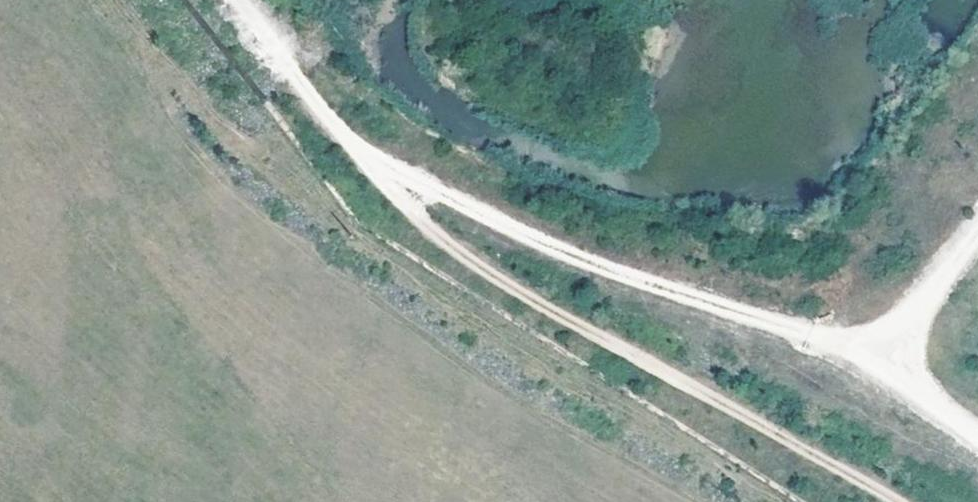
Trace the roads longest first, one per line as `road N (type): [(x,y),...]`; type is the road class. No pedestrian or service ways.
road 1 (track): [(343,138),(444,200),(627,280),(874,349),(977,430)]
road 2 (track): [(896,501),(479,269),(418,224),(343,138)]
road 3 (track): [(229,0),(343,138)]
road 4 (track): [(977,223),(874,349)]

